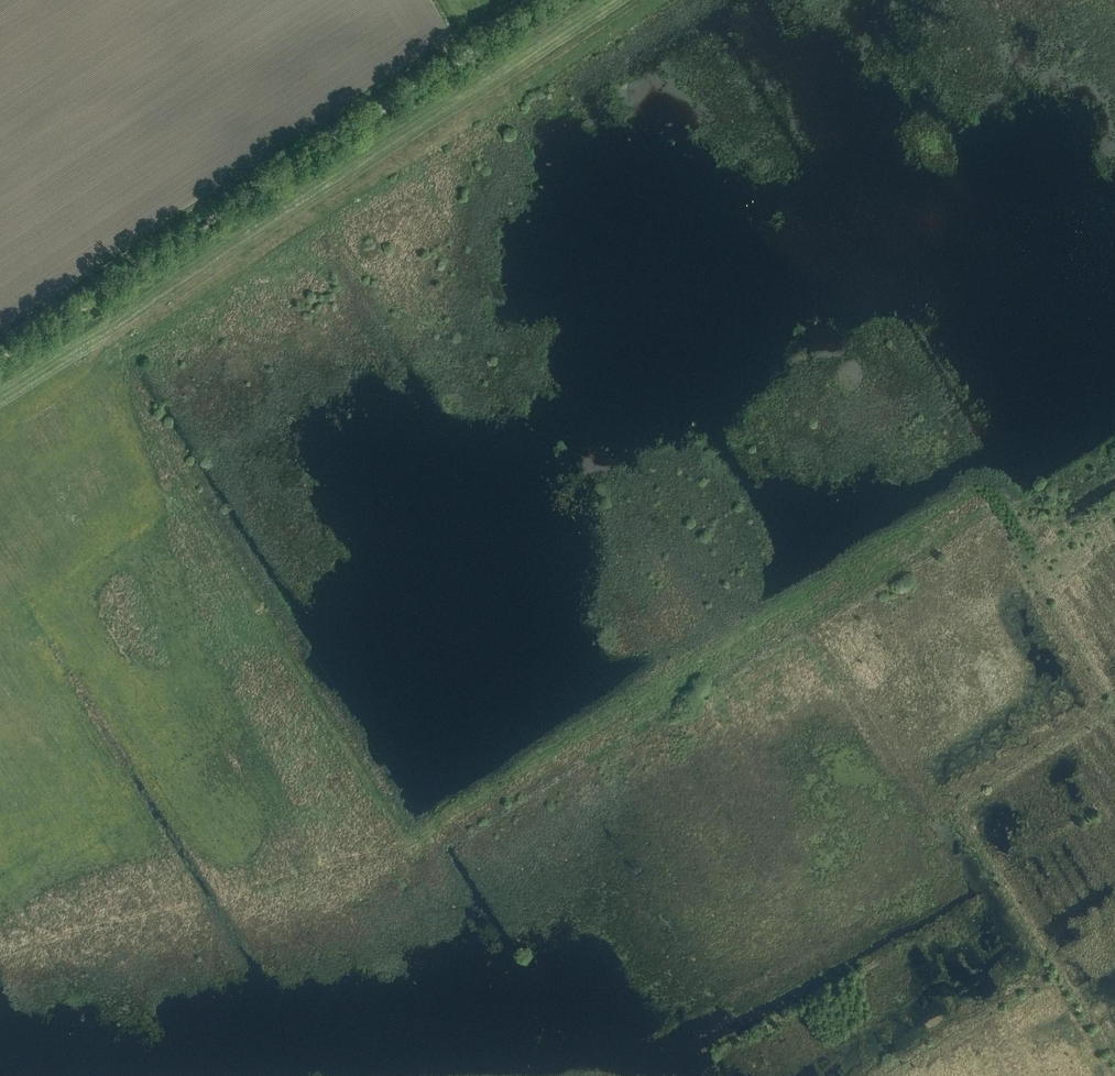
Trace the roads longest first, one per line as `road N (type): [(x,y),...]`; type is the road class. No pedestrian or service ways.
road 1 (unclassified): [(0,357),(552,0)]

